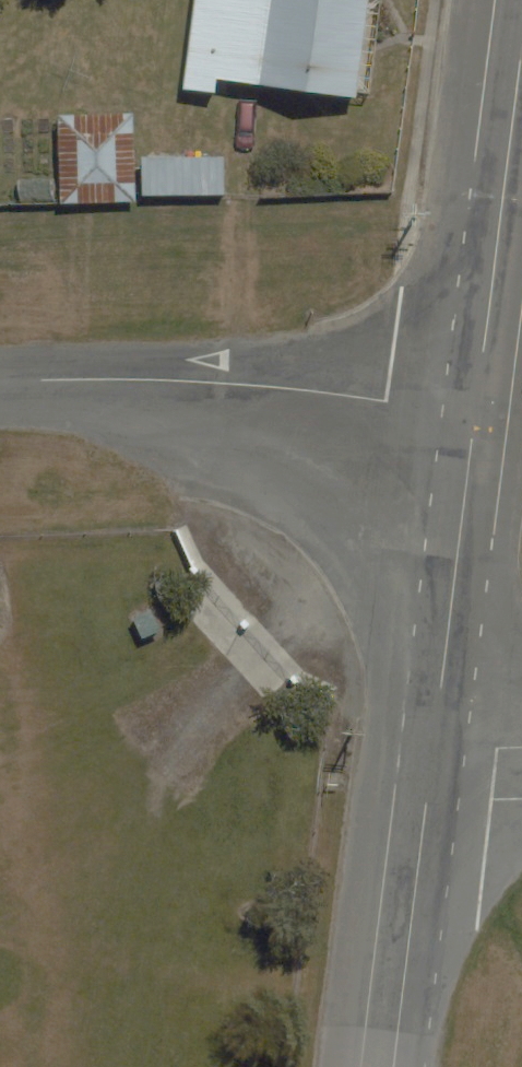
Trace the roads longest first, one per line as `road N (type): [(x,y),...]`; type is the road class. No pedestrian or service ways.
road 1 (residential): [(0,381),(202,381),(476,412)]
road 2 (tertiary): [(476,412),(521,42)]
road 3 (tertiary): [(431,743),(476,412)]
road 4 (tertiary): [(396,1066),(431,743)]

